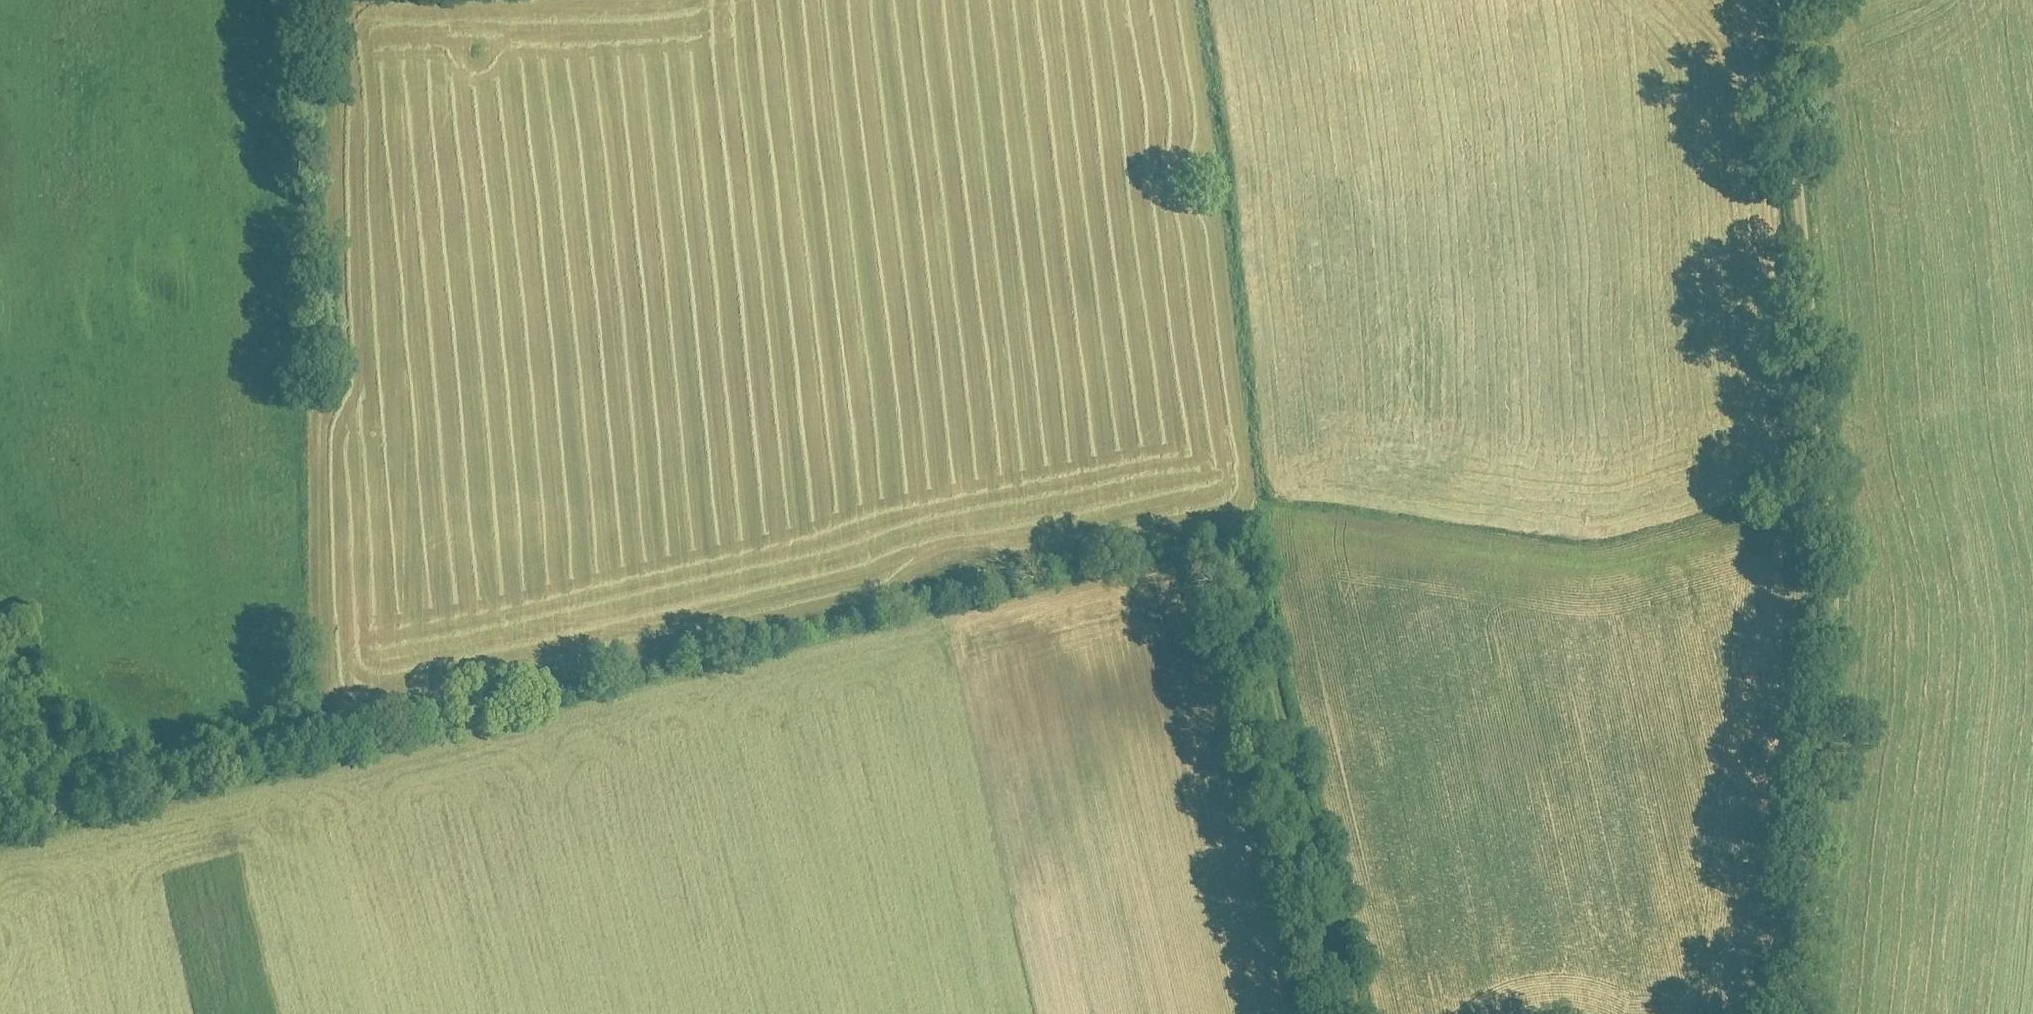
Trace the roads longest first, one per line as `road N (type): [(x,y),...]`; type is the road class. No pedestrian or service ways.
road 1 (unclassified): [(1796,1013),(1841,614),(1782,0)]
road 2 (track): [(1367,1013),(1247,518)]

